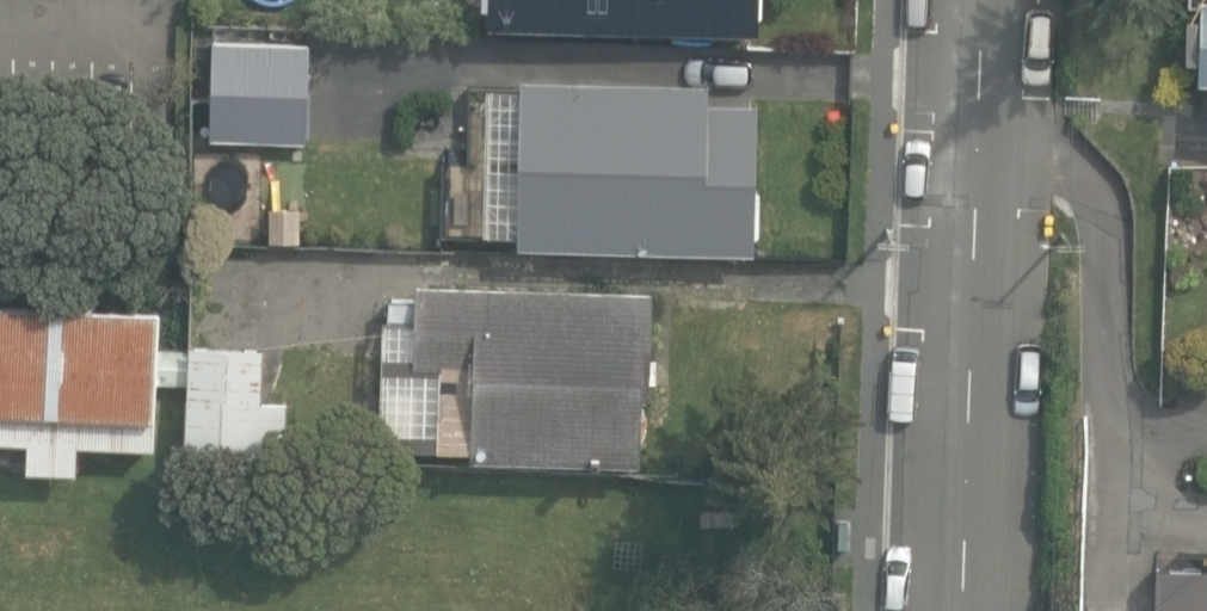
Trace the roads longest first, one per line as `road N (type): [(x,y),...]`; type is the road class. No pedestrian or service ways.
road 1 (residential): [(962,610),(984,0)]

